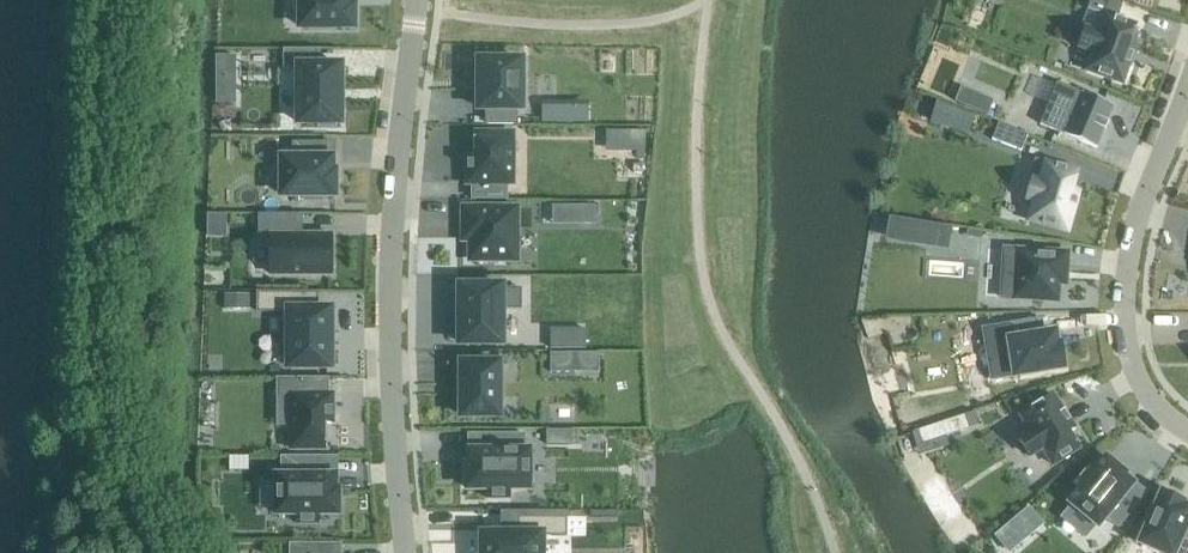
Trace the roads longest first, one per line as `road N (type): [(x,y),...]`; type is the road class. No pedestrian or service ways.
road 1 (residential): [(416,0),(388,349),(404,552)]
road 2 (residential): [(1187,79),(1141,201),(1122,312),(1136,379),(1187,431)]

